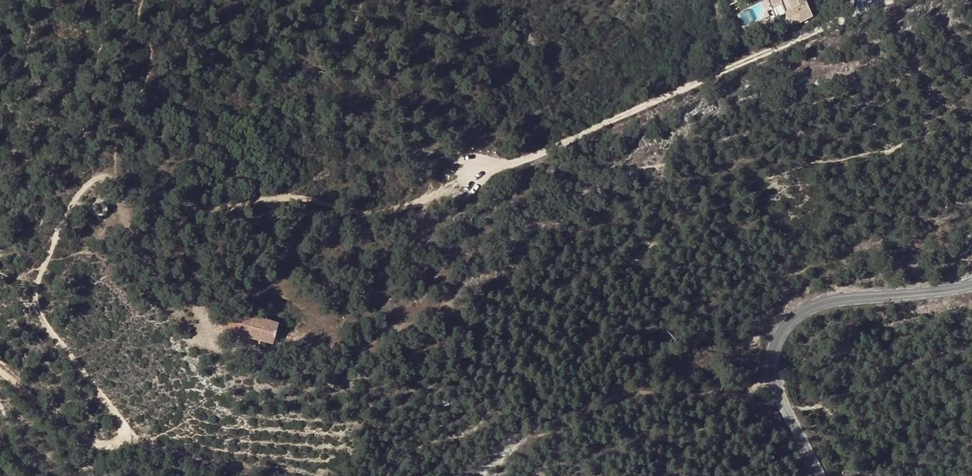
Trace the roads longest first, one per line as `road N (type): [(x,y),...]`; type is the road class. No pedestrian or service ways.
road 1 (track): [(885,0),(395,212),(297,201),(204,209),(103,179),(78,194)]
road 2 (track): [(0,394),(59,427),(105,434),(126,418),(27,304),(78,194),(183,291)]
road 3 (tertiary): [(824,475),(781,380),(785,336),(822,306),(971,288)]

